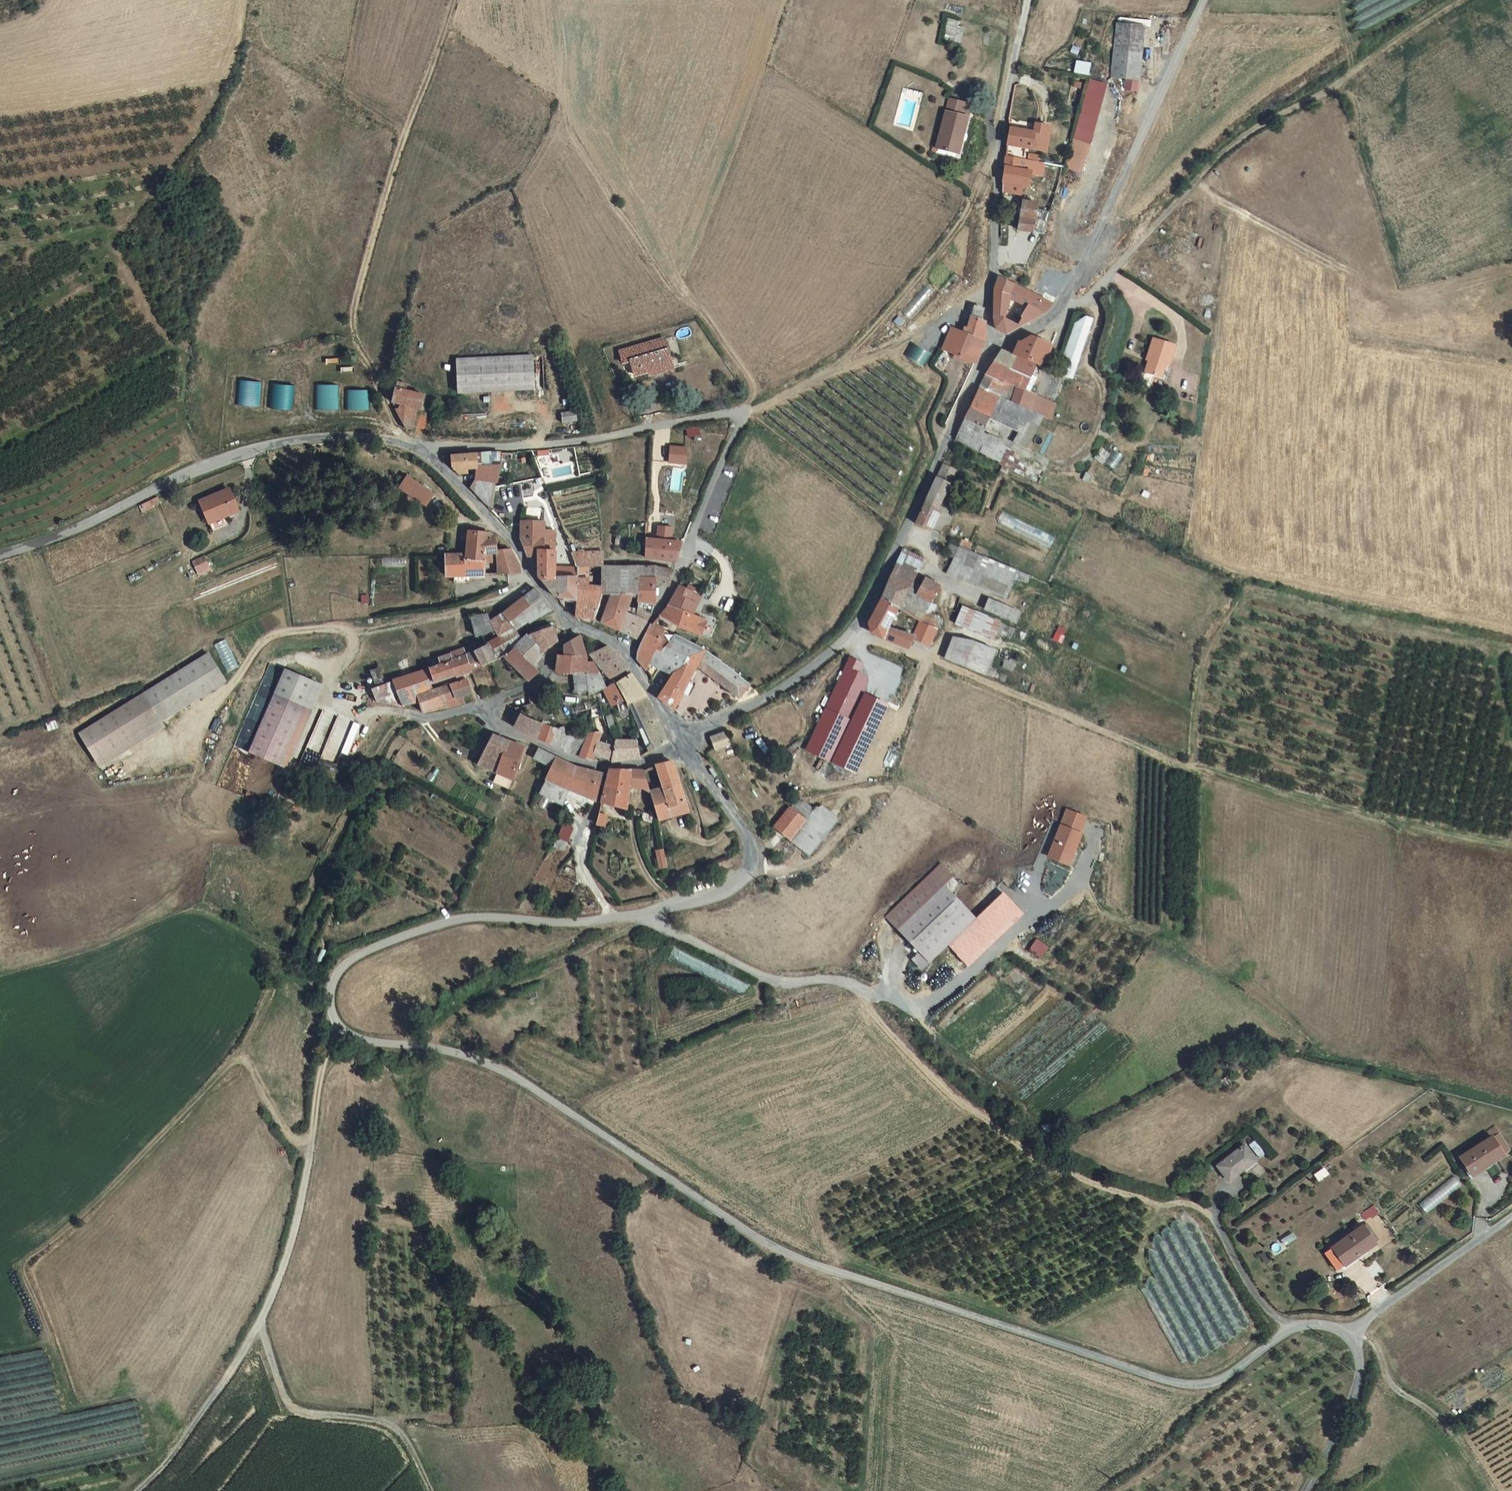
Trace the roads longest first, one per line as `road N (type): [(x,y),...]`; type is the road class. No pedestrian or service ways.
road 1 (unclassified): [(644,914),(582,922),(461,919),(361,958),(330,996),(335,1022),(366,1042),(451,1054),(515,1078),(779,1250),(1190,1385),(1225,1380),(1292,1327)]
road 2 (unclassified): [(418,459),(452,448),(545,444),(743,412),(680,566),(624,661)]
road 3 (unclassified): [(683,748),(806,674),(858,631),(995,339)]
road 4 (track): [(137,1490),(171,1458),(259,1326),(289,1253),(335,1022)]
road 5 (unclassified): [(0,555),(235,457),(295,441),(360,436),(418,459)]
road 6 (track): [(1214,1217),(1082,1180),(1038,1157),(958,1099),(866,998)]
road 7 (track): [(310,1141),(297,1142),(260,1098),(242,1059),(103,1201),(25,1263)]
road 8 (track): [(1462,0),(1341,88),(1256,129),(1193,178),(1137,244)]
road 9 (track): [(743,412),(846,358),(967,212),(1000,150)]
road 10 (track): [(213,917),(287,956),(380,751),(399,727),(422,720)]
road 11 (unclassified): [(995,339),(989,280),(1002,120),(1029,0)]
road 12 (track): [(528,581),(504,600),(363,635),(335,685),(337,704),(422,720)]
road 13 (unclassified): [(1063,302),(1206,0)]
road 14 (track): [(259,1326),(284,1397),(298,1411),(395,1428),(432,1490)]
road 15 (unclassified): [(683,748),(744,842),(745,877),(715,895),(644,914)]
road 16 (unclassified): [(357,646),(349,633),(273,637),(220,707),(202,743),(202,768)]
road 17 (unclassified): [(866,998),(845,982),(786,985),(644,914)]
road 18 (unclassified): [(487,713),(495,731),(603,770),(647,765),(683,748)]
road 19 (track): [(1494,1490),(1462,1440),(1392,1383),(1380,1353),(1358,1330)]
road 20 (unclassified): [(418,459),(509,552),(554,617)]
road 21 (unclassified): [(1511,1216),(1350,1336)]
road 22 (unclassified): [(1350,1336),(1360,1371),(1357,1394),(1301,1490)]
road 23 (unclassified): [(1292,1327),(1267,1309),(1214,1217)]
road 24 (unclassified): [(487,713),(530,691),(572,634)]

